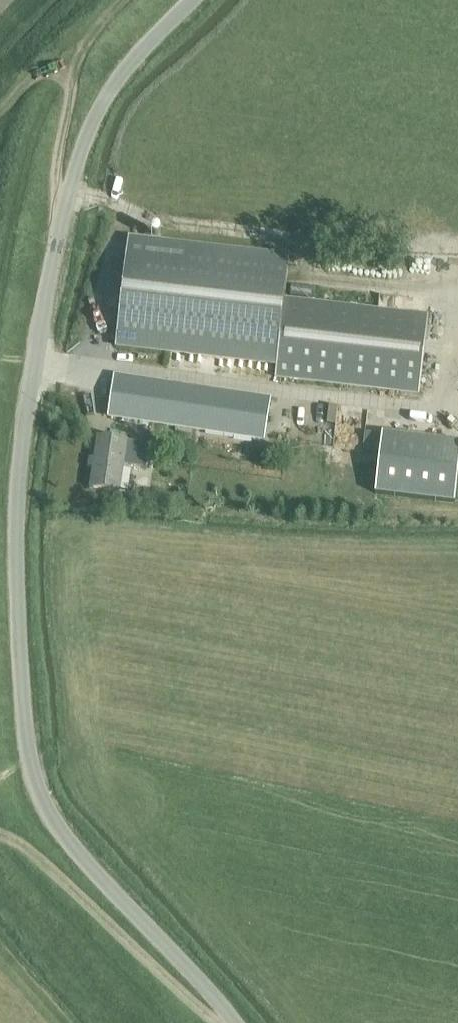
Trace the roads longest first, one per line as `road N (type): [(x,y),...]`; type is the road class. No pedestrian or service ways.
road 1 (unclassified): [(234,1022),(49,812),(23,725),(21,515),(43,311),(92,120),(120,75),(193,0)]
road 2 (track): [(61,74),(70,94),(53,160),(62,200),(75,195),(168,223),(306,239),(314,274),(452,290),(444,409),(34,356)]
road 3 (track): [(0,834),(56,874),(218,1022)]

